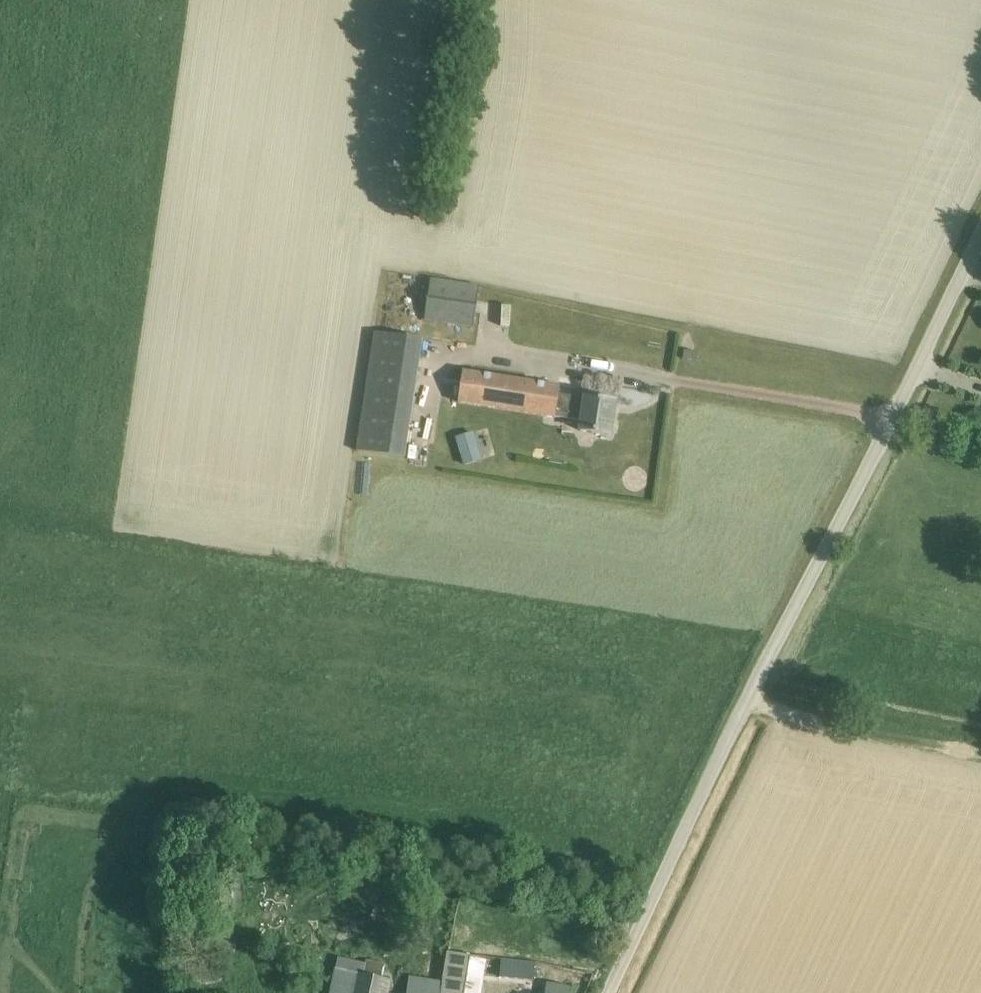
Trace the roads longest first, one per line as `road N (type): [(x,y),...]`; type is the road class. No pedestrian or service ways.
road 1 (unclassified): [(609,992),(980,231)]

